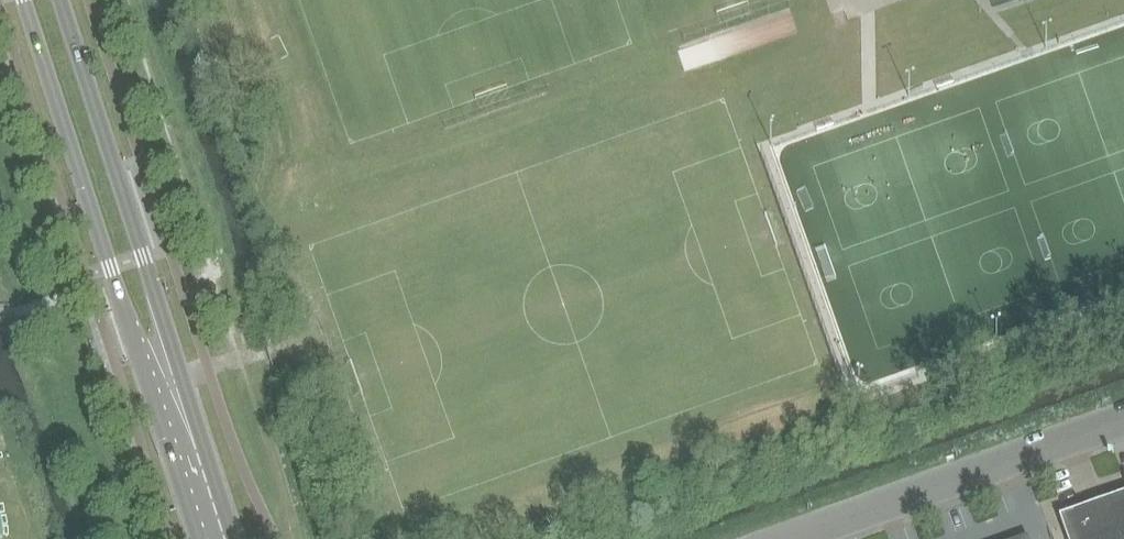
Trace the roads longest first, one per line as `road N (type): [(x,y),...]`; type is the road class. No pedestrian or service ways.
road 1 (tertiary): [(23,0),(133,338),(163,382)]
road 2 (tertiary): [(163,382),(166,328),(60,0)]
road 3 (unclassified): [(785,538),(1123,419)]
road 4 (tertiary): [(215,538),(163,382)]

